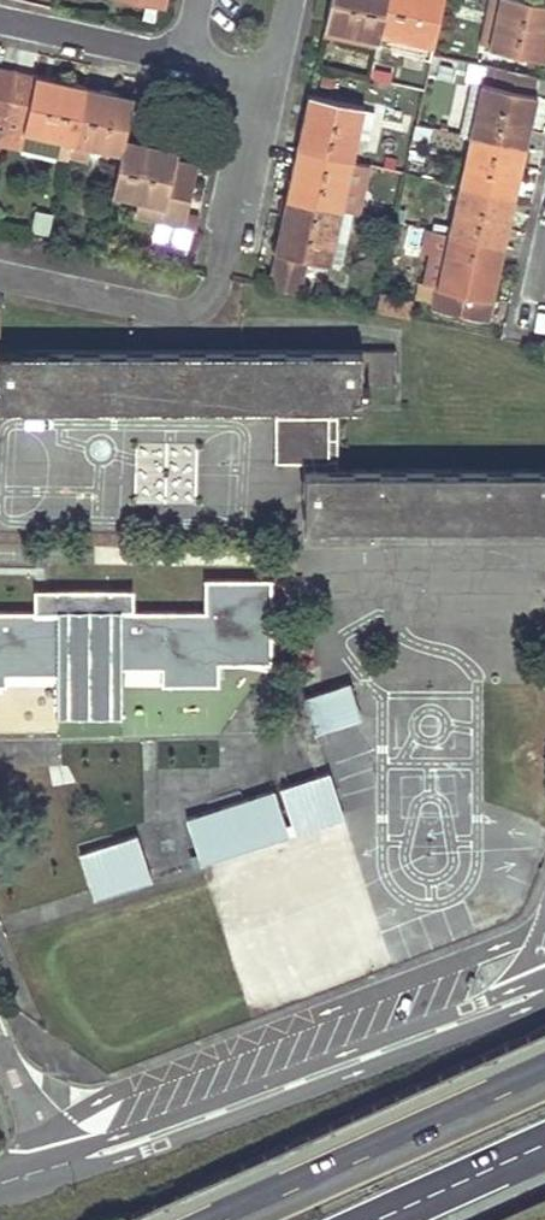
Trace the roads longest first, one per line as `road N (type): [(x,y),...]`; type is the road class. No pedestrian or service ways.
road 1 (unclassified): [(62,1165),(544,990)]
road 2 (trunk): [(544,1069),(210,1219)]
road 3 (residential): [(272,81),(0,22)]
road 4 (residential): [(219,279),(272,81)]
road 5 (trunk): [(360,1219),(544,1140)]
road 6 (residential): [(0,1040),(62,1165)]

